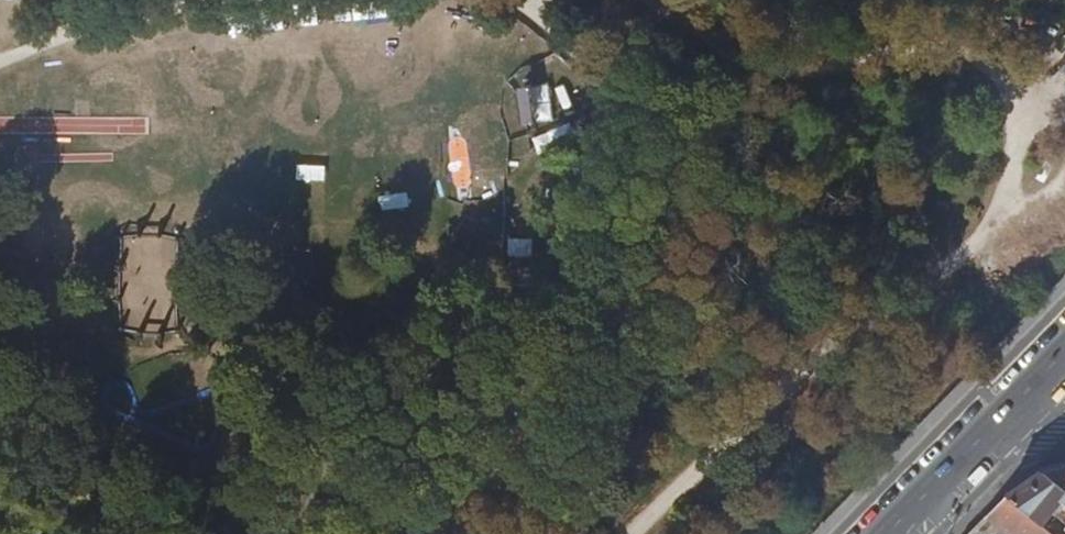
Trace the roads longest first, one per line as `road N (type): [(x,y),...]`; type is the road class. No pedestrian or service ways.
road 1 (primary): [(888,533),(1017,402)]

